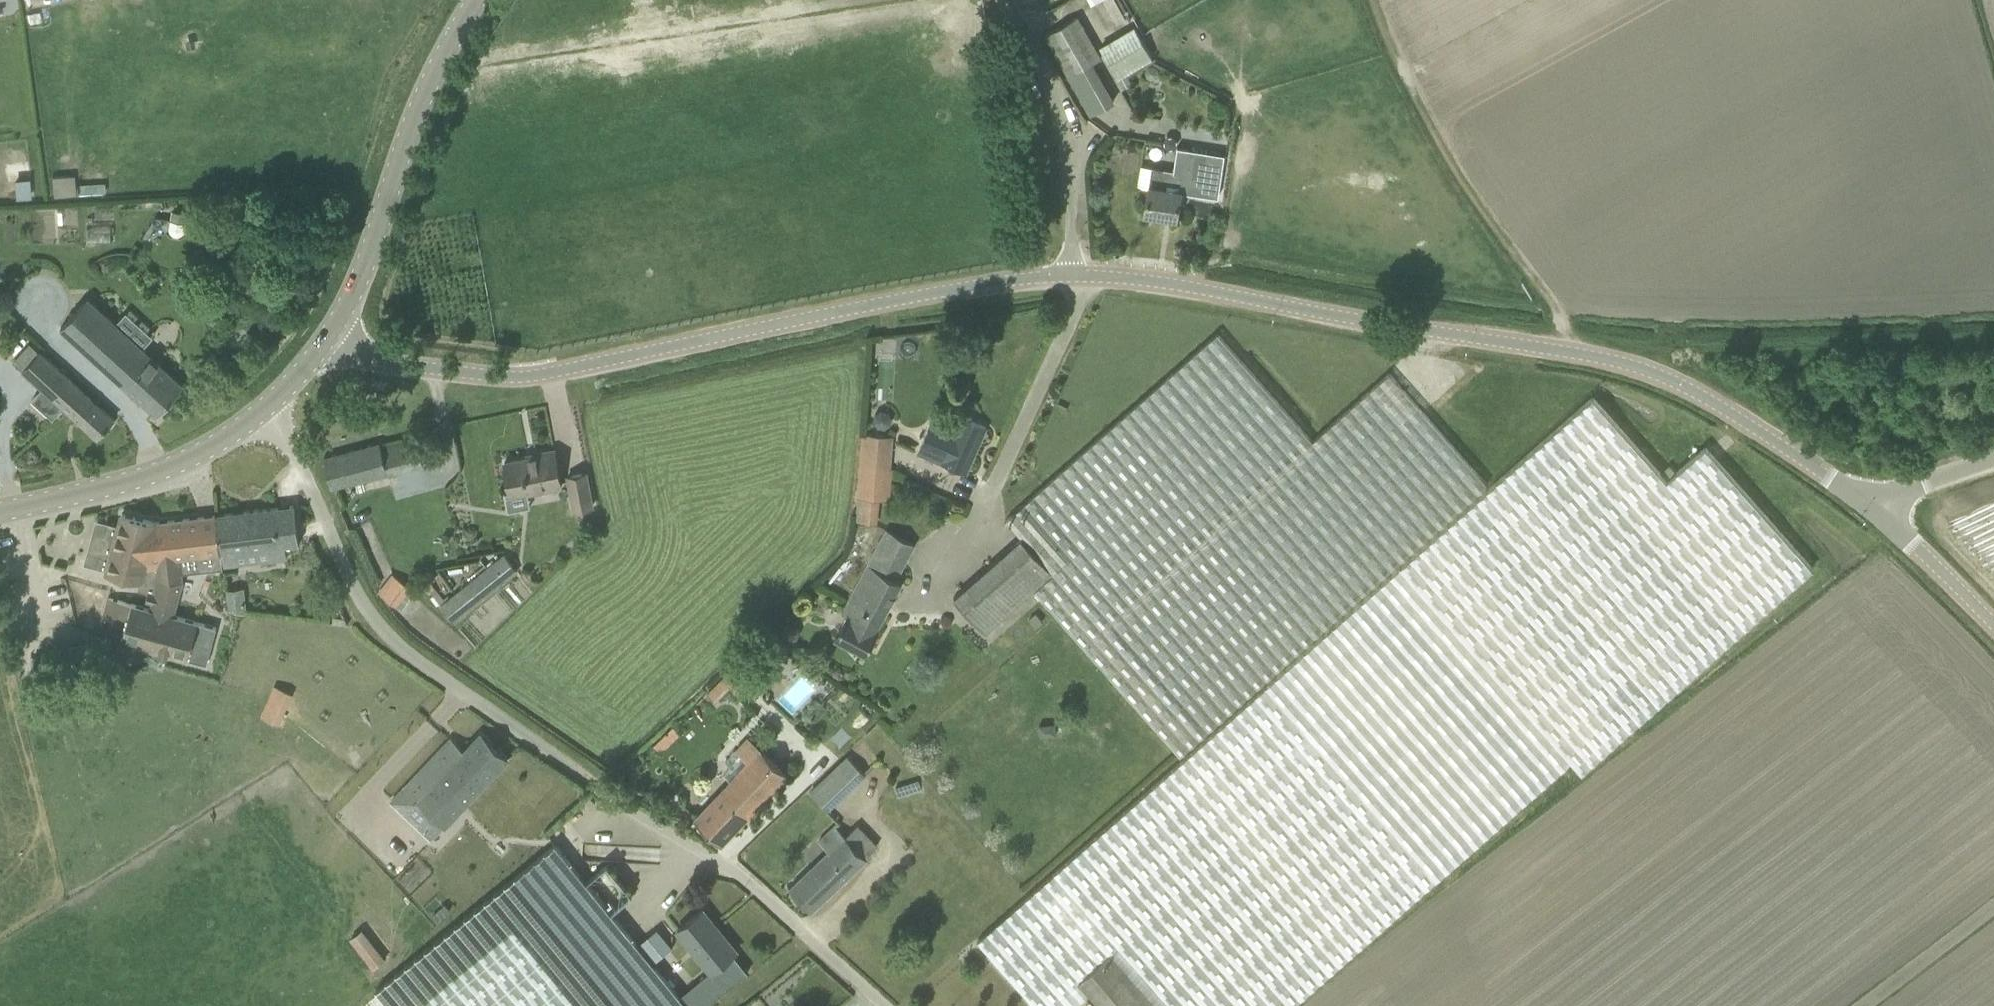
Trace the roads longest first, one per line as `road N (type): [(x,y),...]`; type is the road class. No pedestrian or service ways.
road 1 (unclassified): [(883,1005),(776,906),(395,652),(353,600),(278,389)]
road 2 (tertiary): [(1865,506),(1715,401),(1587,356),(1070,275)]
road 3 (tertiary): [(323,351),(350,366),(414,379),(554,374),(996,281),(1070,275)]
road 4 (track): [(1568,352),(1561,312),(1496,230),(1400,72),(1377,0)]
road 5 (tertiary): [(323,351),(375,241),(415,121),(478,0)]
road 6 (tertiary): [(0,514),(164,474),(242,425),(278,389)]
road 7 (tertiary): [(1993,631),(1865,506)]
road 8 (unclassified): [(1993,905),(1862,1005)]
road 9 (unclassified): [(1865,506),(1993,460)]

